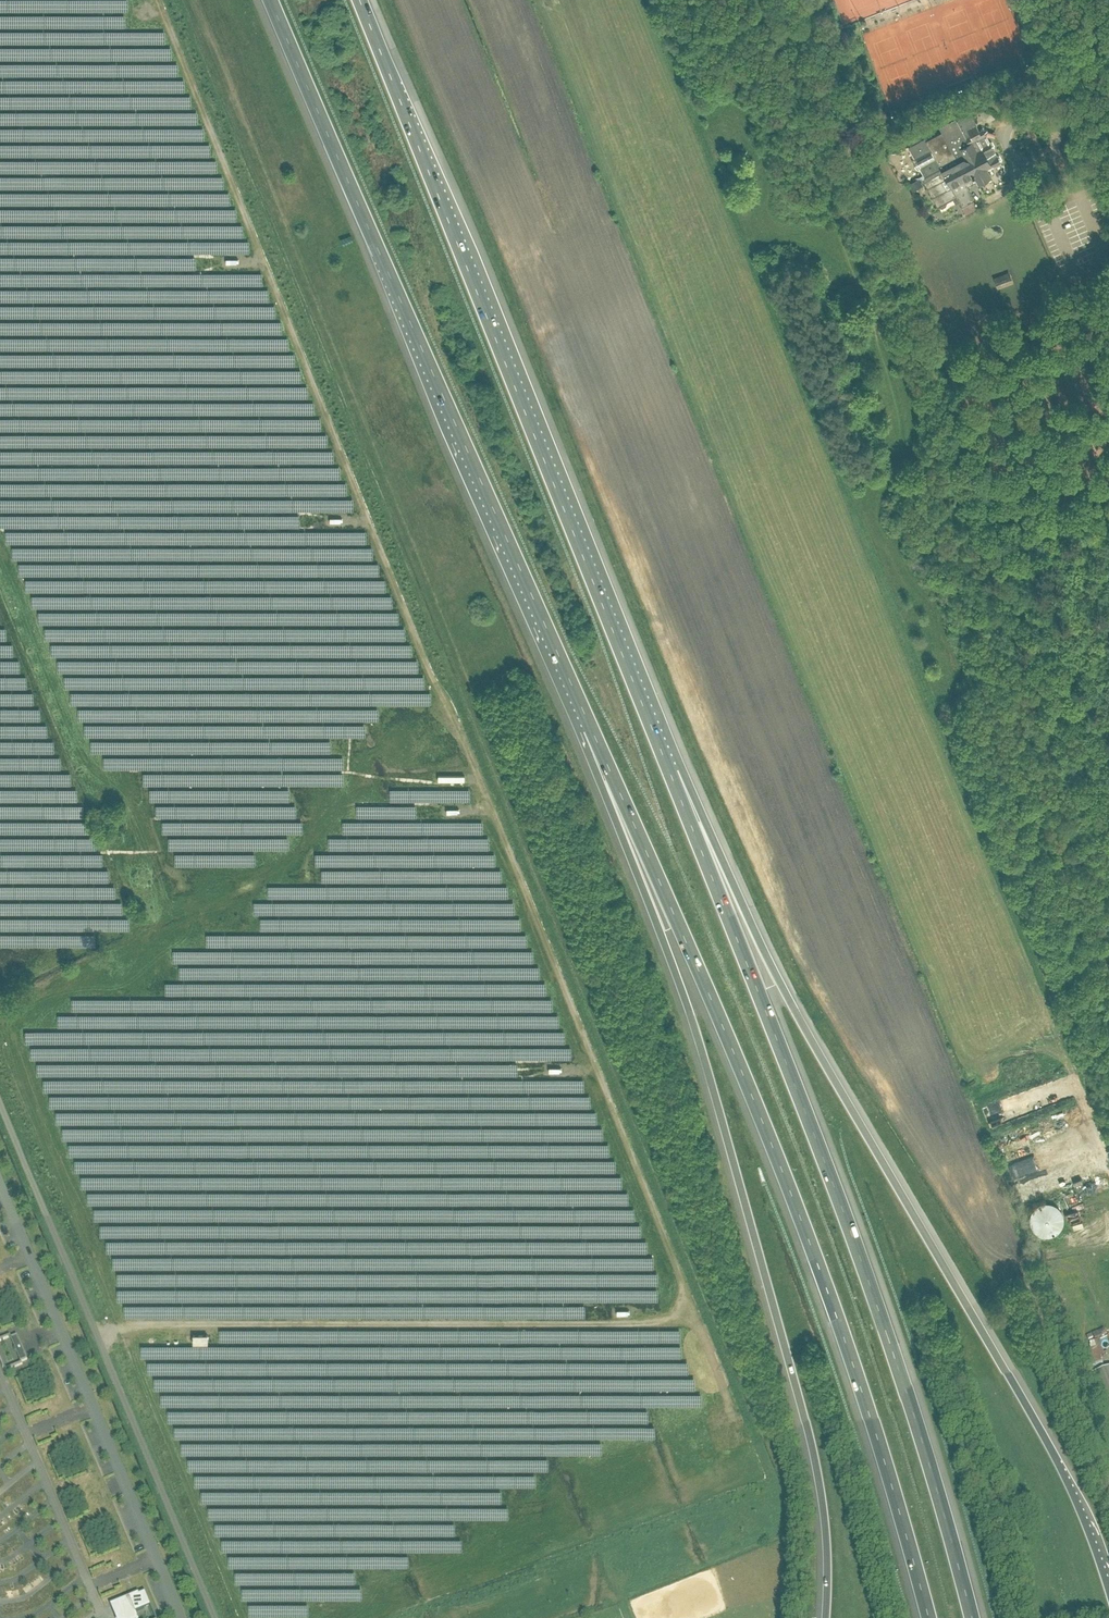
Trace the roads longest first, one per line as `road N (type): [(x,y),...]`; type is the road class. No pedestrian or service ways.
road 1 (motorway): [(590,726),(725,1028),(847,1343),(928,1617)]
road 2 (motorway): [(1108,1592),(1050,1447),(807,1031),(710,830),(671,771)]
road 3 (motorway): [(590,726),(607,800),(691,1014),(811,1442),(825,1519),(826,1617)]
road 4 (motorway): [(972,1617),(891,1342),(671,771)]
road 5 (motorway): [(671,771),(360,0)]
road 6 (motorway): [(268,0),(590,726)]
road 7 (unclassified): [(214,1617),(0,1102)]
road 8 (unclassified): [(1024,1274),(1108,1483)]
road 9 (track): [(1012,126),(992,102),(974,99),(904,136),(845,145)]

